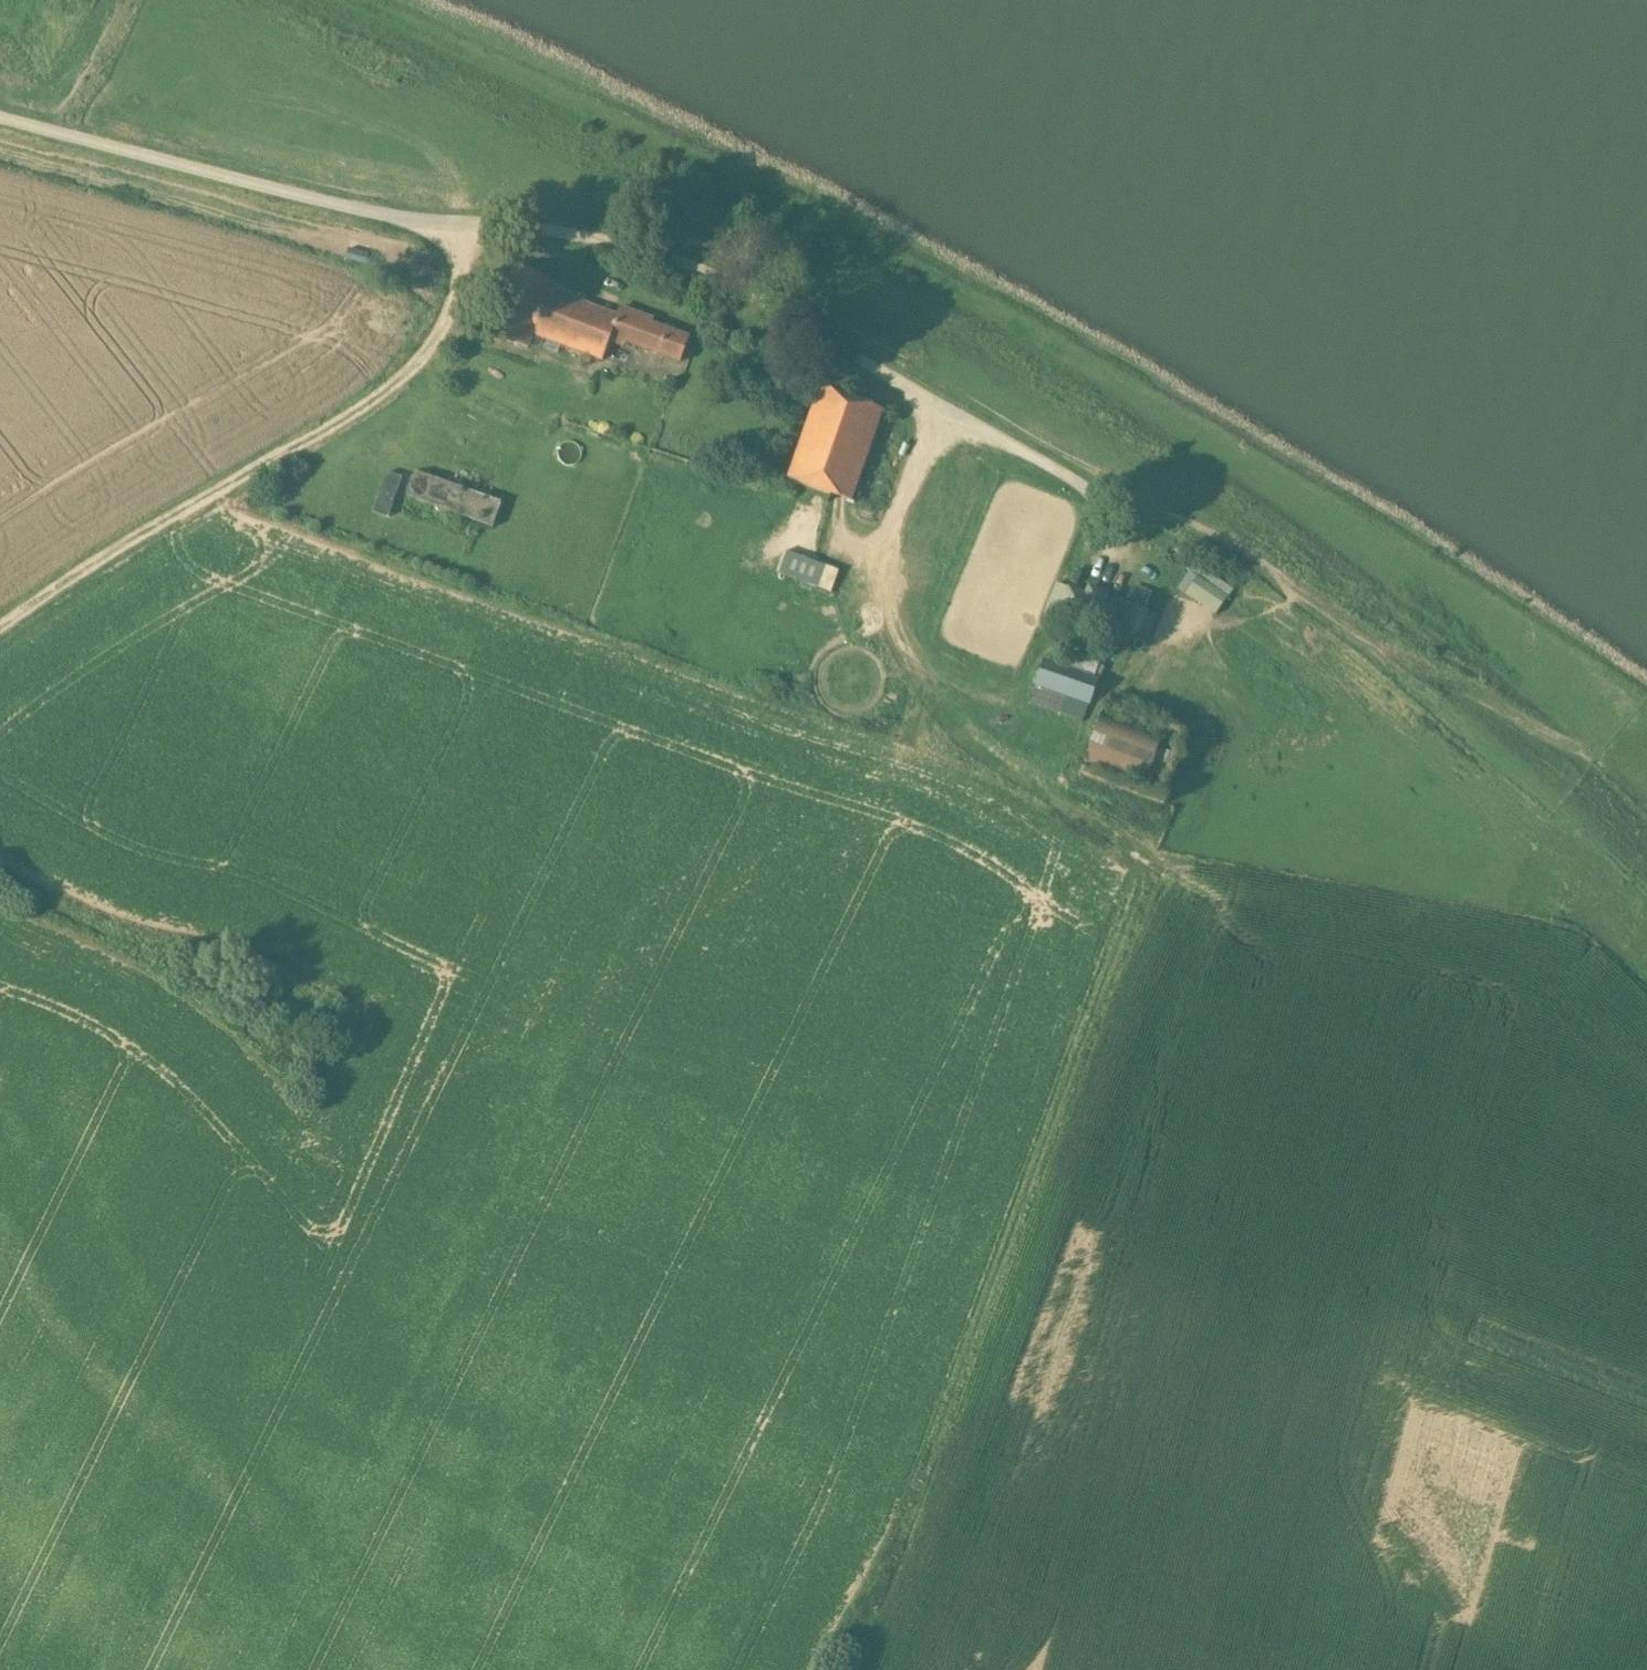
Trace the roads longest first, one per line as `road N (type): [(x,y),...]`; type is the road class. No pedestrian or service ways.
road 1 (unclassified): [(931,399),(431,226),(0,118)]
road 2 (track): [(476,241),(430,355),(391,391),(162,522),(0,627)]

